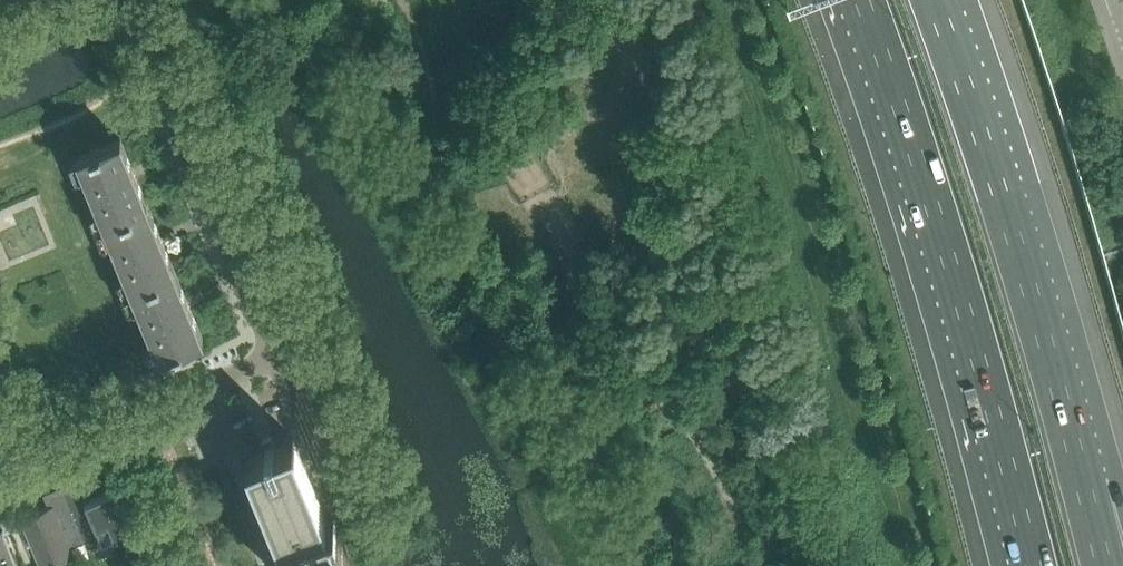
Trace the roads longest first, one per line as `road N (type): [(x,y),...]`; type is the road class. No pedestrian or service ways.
road 1 (motorway): [(858,0),(951,261),(1033,565)]
road 2 (motorway): [(1085,474),(936,0)]
road 3 (residential): [(275,358),(120,0)]
road 4 (residential): [(3,472),(275,358)]
road 5 (residential): [(332,498),(275,358)]

